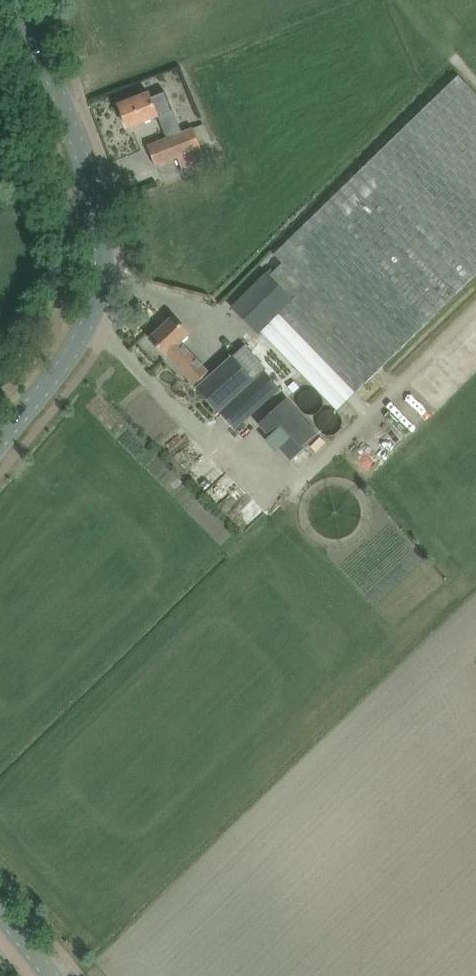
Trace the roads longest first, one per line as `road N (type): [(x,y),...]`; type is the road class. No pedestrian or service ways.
road 1 (tertiary): [(0,441),(72,353),(103,262),(97,204),(24,0)]

